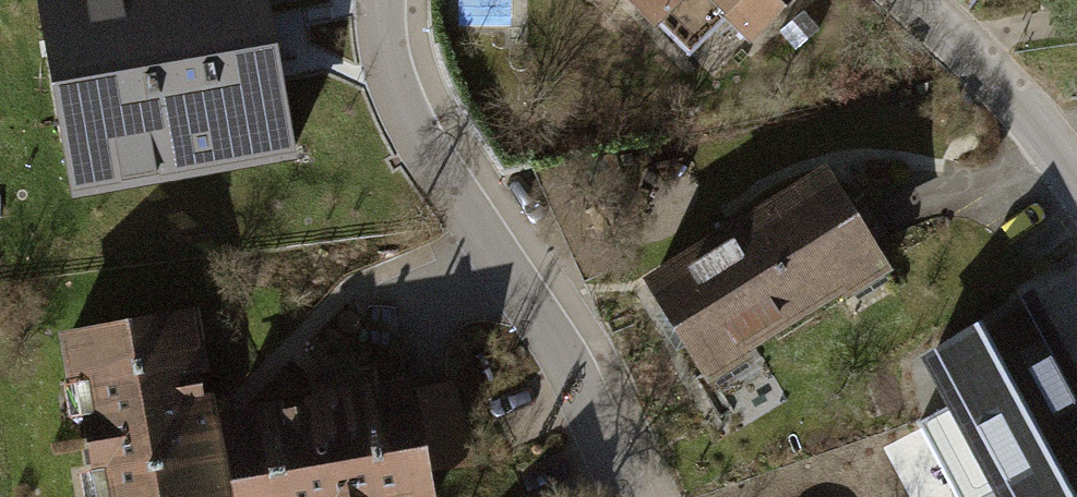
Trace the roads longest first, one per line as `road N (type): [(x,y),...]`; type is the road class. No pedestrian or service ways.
road 1 (residential): [(619,496),(545,335),(446,191),(384,62),(382,0)]
road 2 (residential): [(1076,181),(1031,120),(900,0)]

